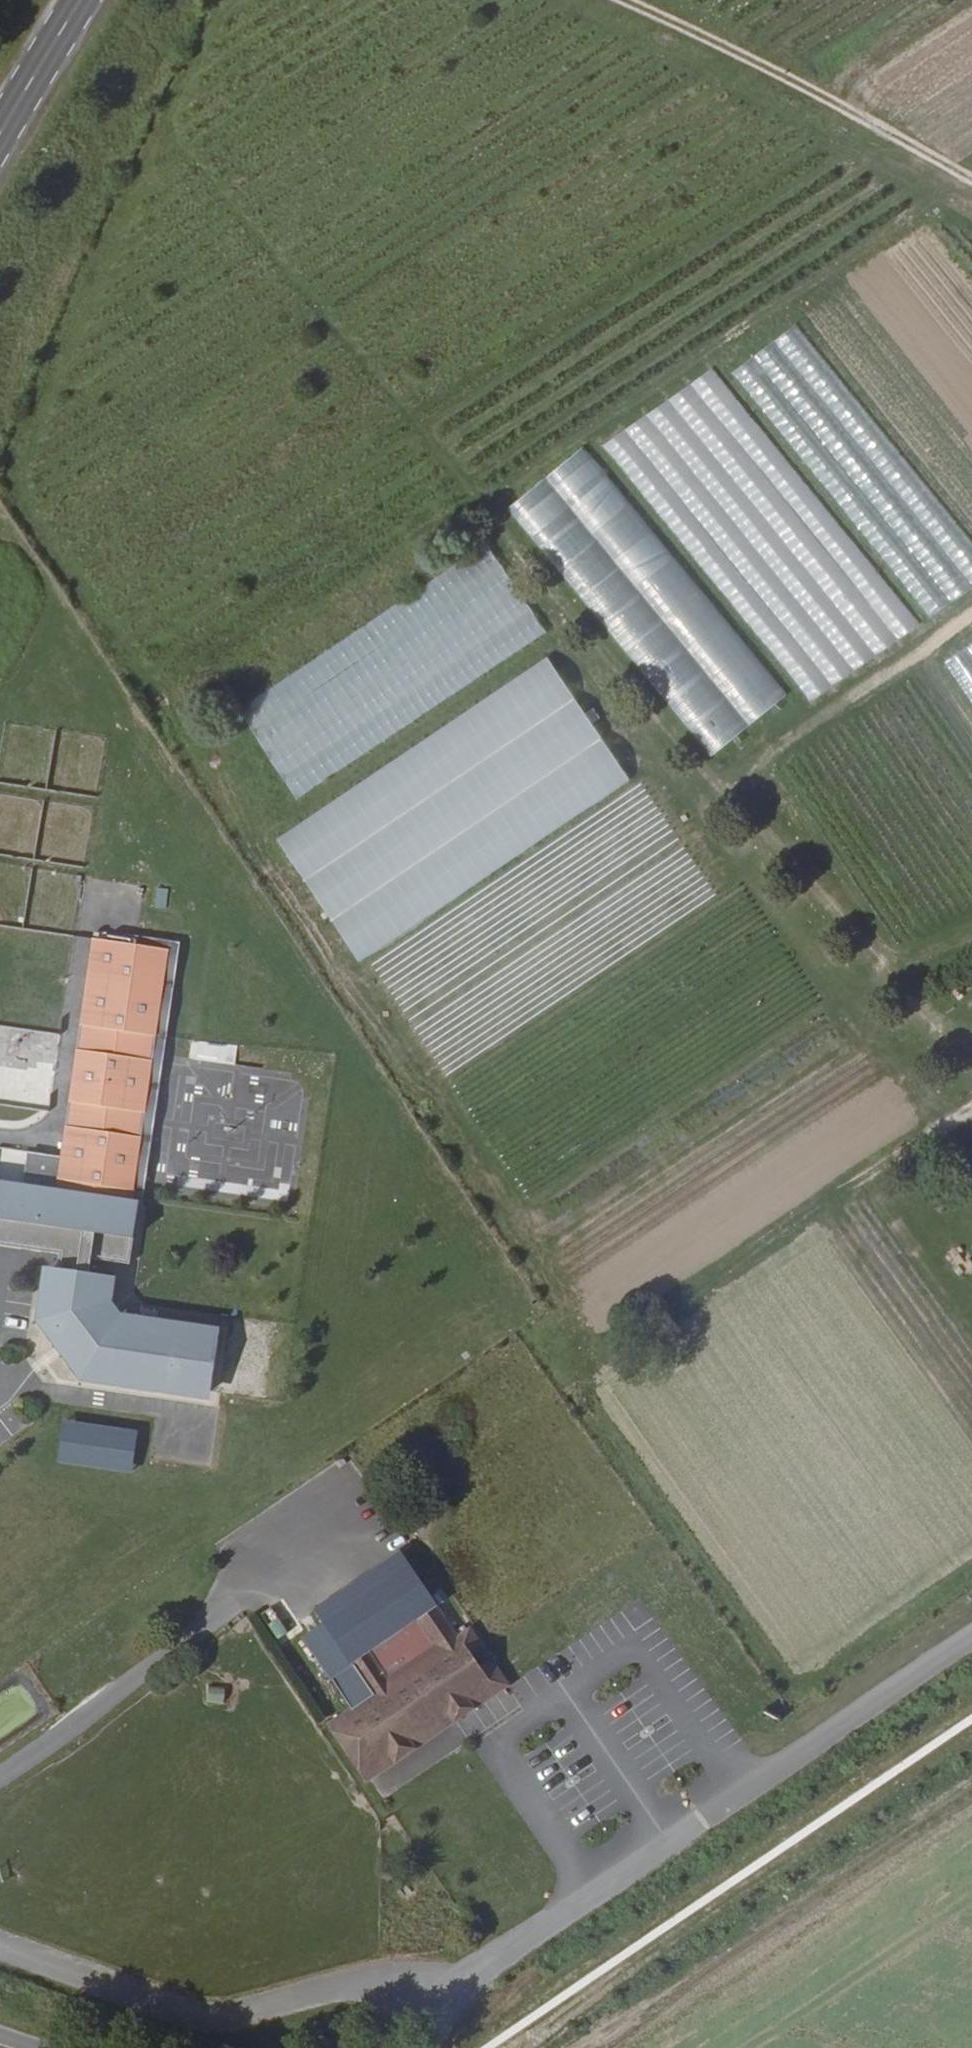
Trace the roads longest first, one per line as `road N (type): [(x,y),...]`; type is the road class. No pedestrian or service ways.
road 1 (track): [(595,2047),(971,1792)]
road 2 (track): [(615,0),(971,183)]
road 3 (track): [(971,611),(786,735),(718,792)]
road 4 (track): [(726,1272),(971,1107)]
road 5 (primary): [(79,0),(0,137)]

